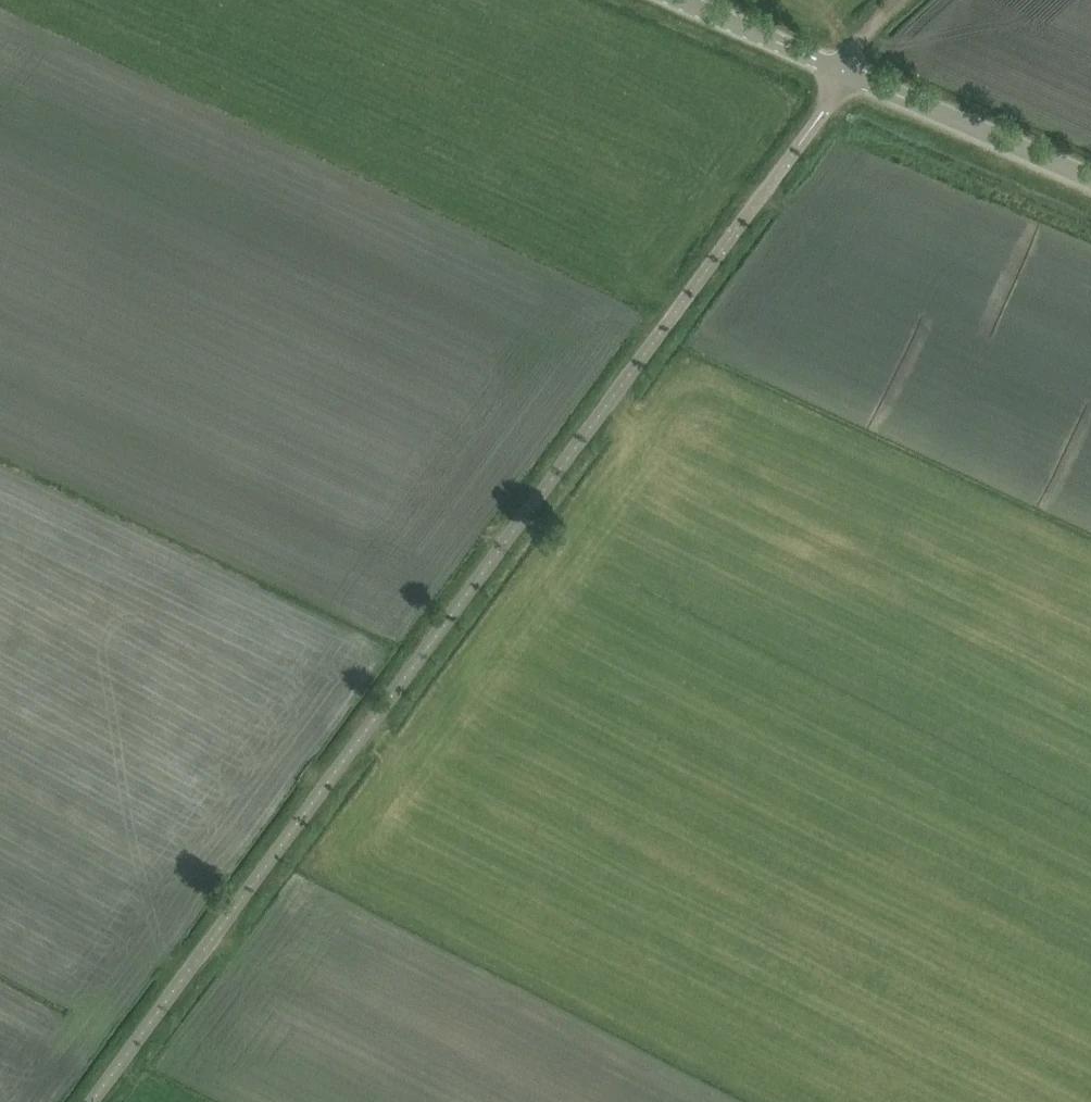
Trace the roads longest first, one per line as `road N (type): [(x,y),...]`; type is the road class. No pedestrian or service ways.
road 1 (unclassified): [(92,1101),(825,109),(839,71)]
road 2 (unclassified): [(1090,180),(839,71)]
road 3 (unclassified): [(839,71),(677,0)]

